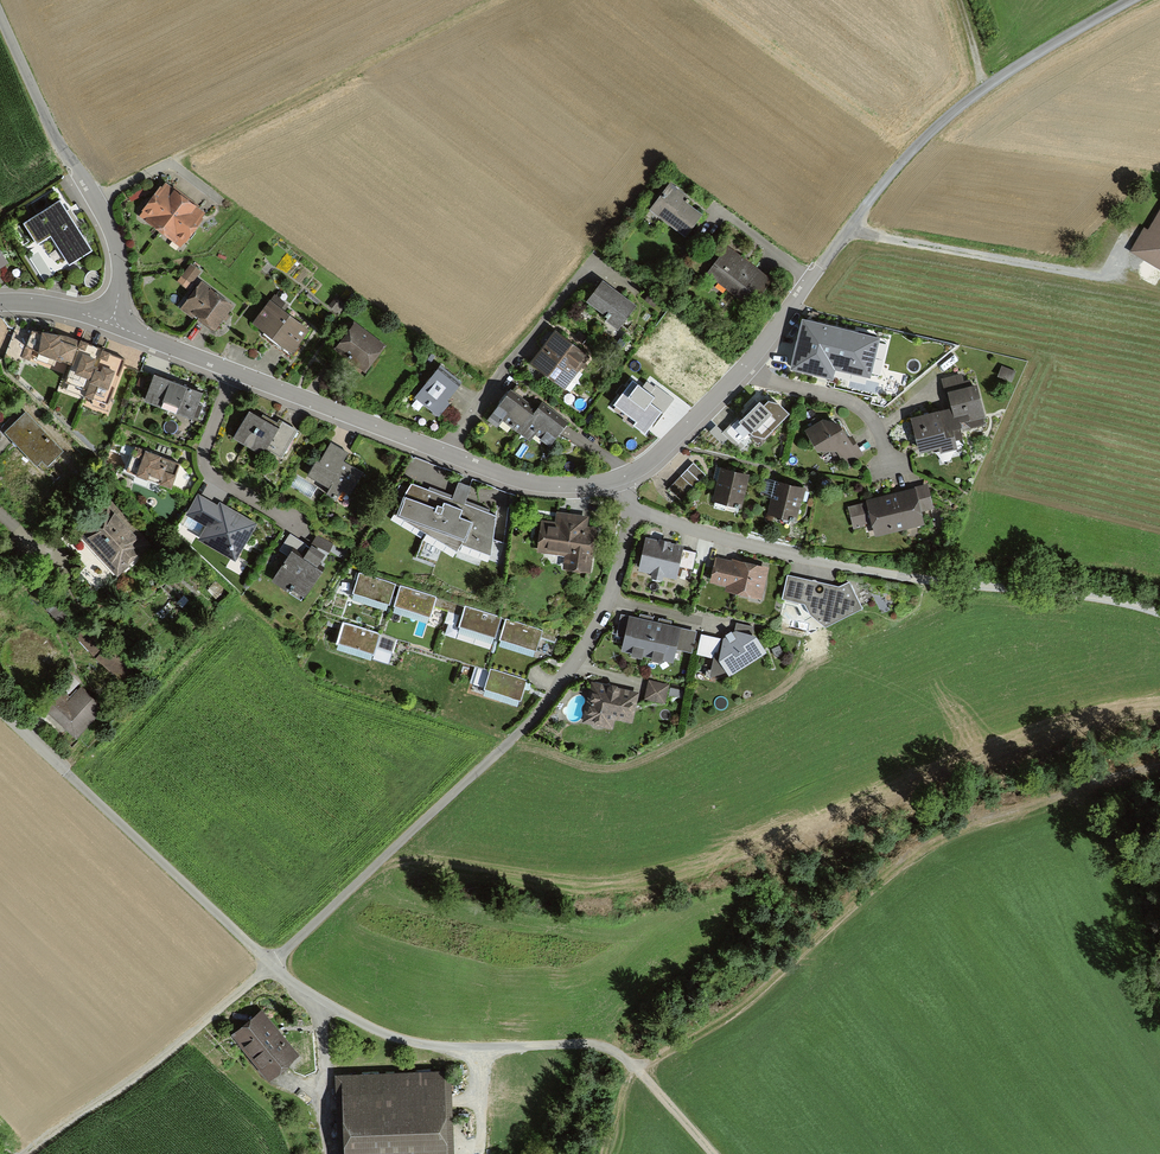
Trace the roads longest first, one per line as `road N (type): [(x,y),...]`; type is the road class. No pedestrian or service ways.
road 1 (unclassified): [(1129,0),(941,119),(889,172),(730,381),(657,454),(620,477)]
road 2 (track): [(606,1153),(626,1084),(638,1069),(736,1004),(908,854),(1094,781),(1159,767)]
road 3 (residential): [(633,510),(610,597),(548,700),(268,967)]
road 4 (unclassified): [(620,477),(556,484),(509,476),(234,374)]
road 5 (residential): [(0,708),(268,967)]
road 6 (track): [(397,1037),(437,1046),(605,1047),(638,1069),(710,1153)]
road 7 (track): [(6,1153),(96,1100),(268,967)]
road 8 (track): [(843,566),(1082,594),(1159,613)]
road 9 (track): [(847,230),(1118,280)]
road 10 (residential): [(633,510),(843,566)]
road 11 (residential): [(234,374),(202,463),(295,520)]
road 12 (residential): [(96,200),(0,23)]
road 13 (residential): [(223,203),(168,161),(96,200)]
road 14 (residential): [(268,967),(397,1037)]
road 15 (unclassified): [(234,374),(109,323)]
road 16 (residential): [(109,323),(118,255),(96,200)]

